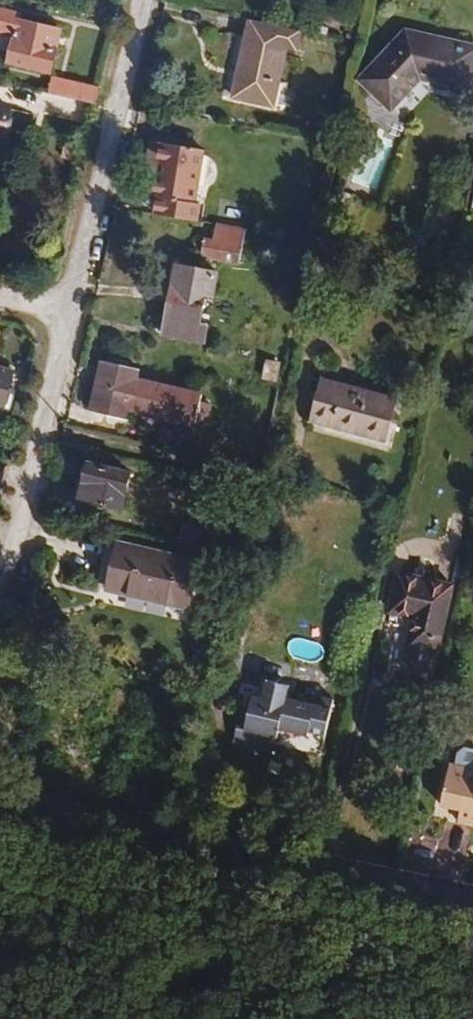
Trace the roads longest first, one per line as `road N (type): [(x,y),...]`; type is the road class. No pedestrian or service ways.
road 1 (residential): [(0,834),(52,832),(472,909)]
road 2 (residential): [(140,0),(65,313)]
road 3 (residential): [(65,313),(2,591)]

